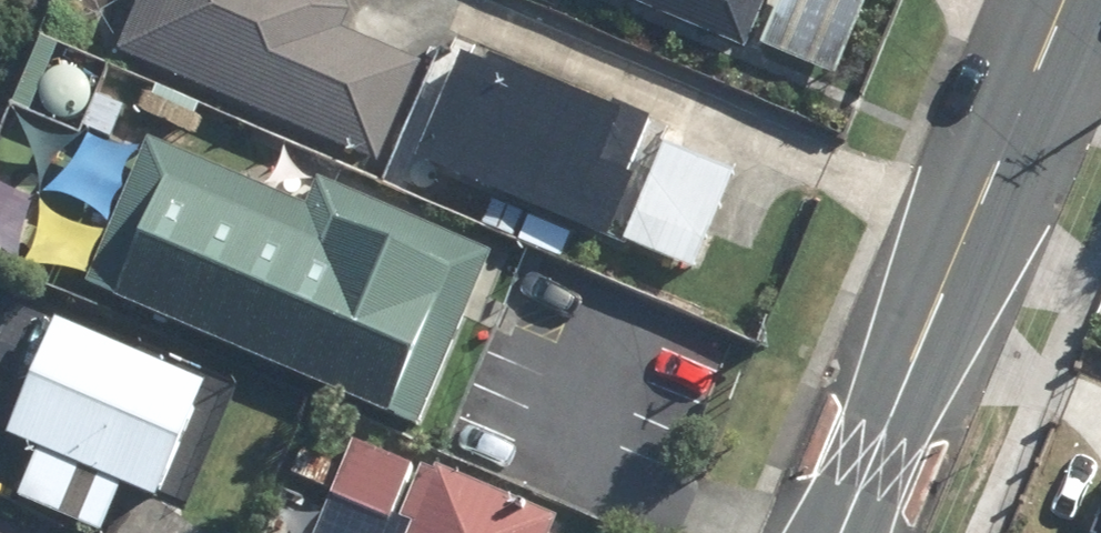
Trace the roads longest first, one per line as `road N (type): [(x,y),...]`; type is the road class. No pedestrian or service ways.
road 1 (tertiary): [(1066,0),(843,532)]

